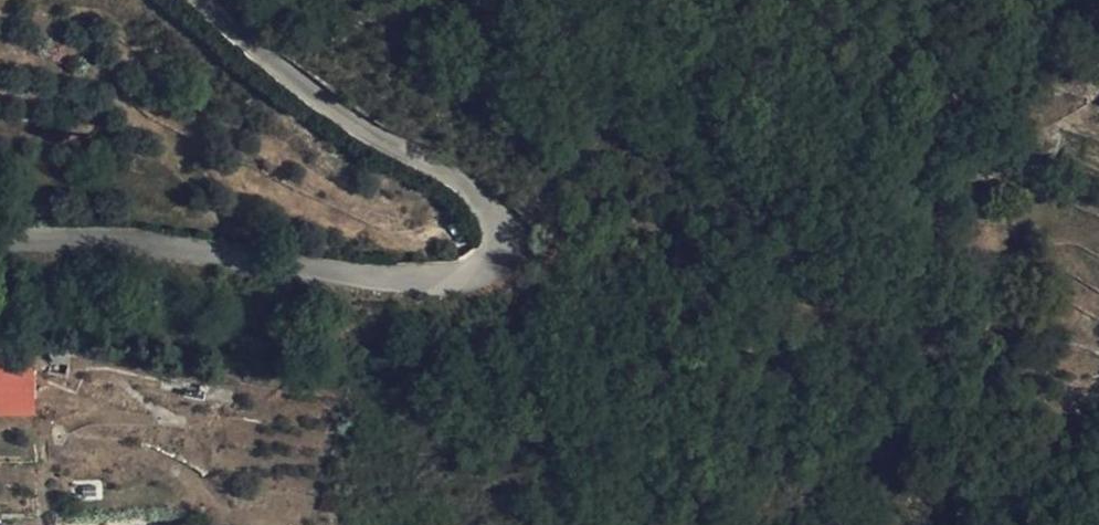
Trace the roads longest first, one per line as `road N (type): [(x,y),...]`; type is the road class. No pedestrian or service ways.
road 1 (residential): [(0,236),(146,236),(483,292),(495,195),(298,83),(204,0)]

